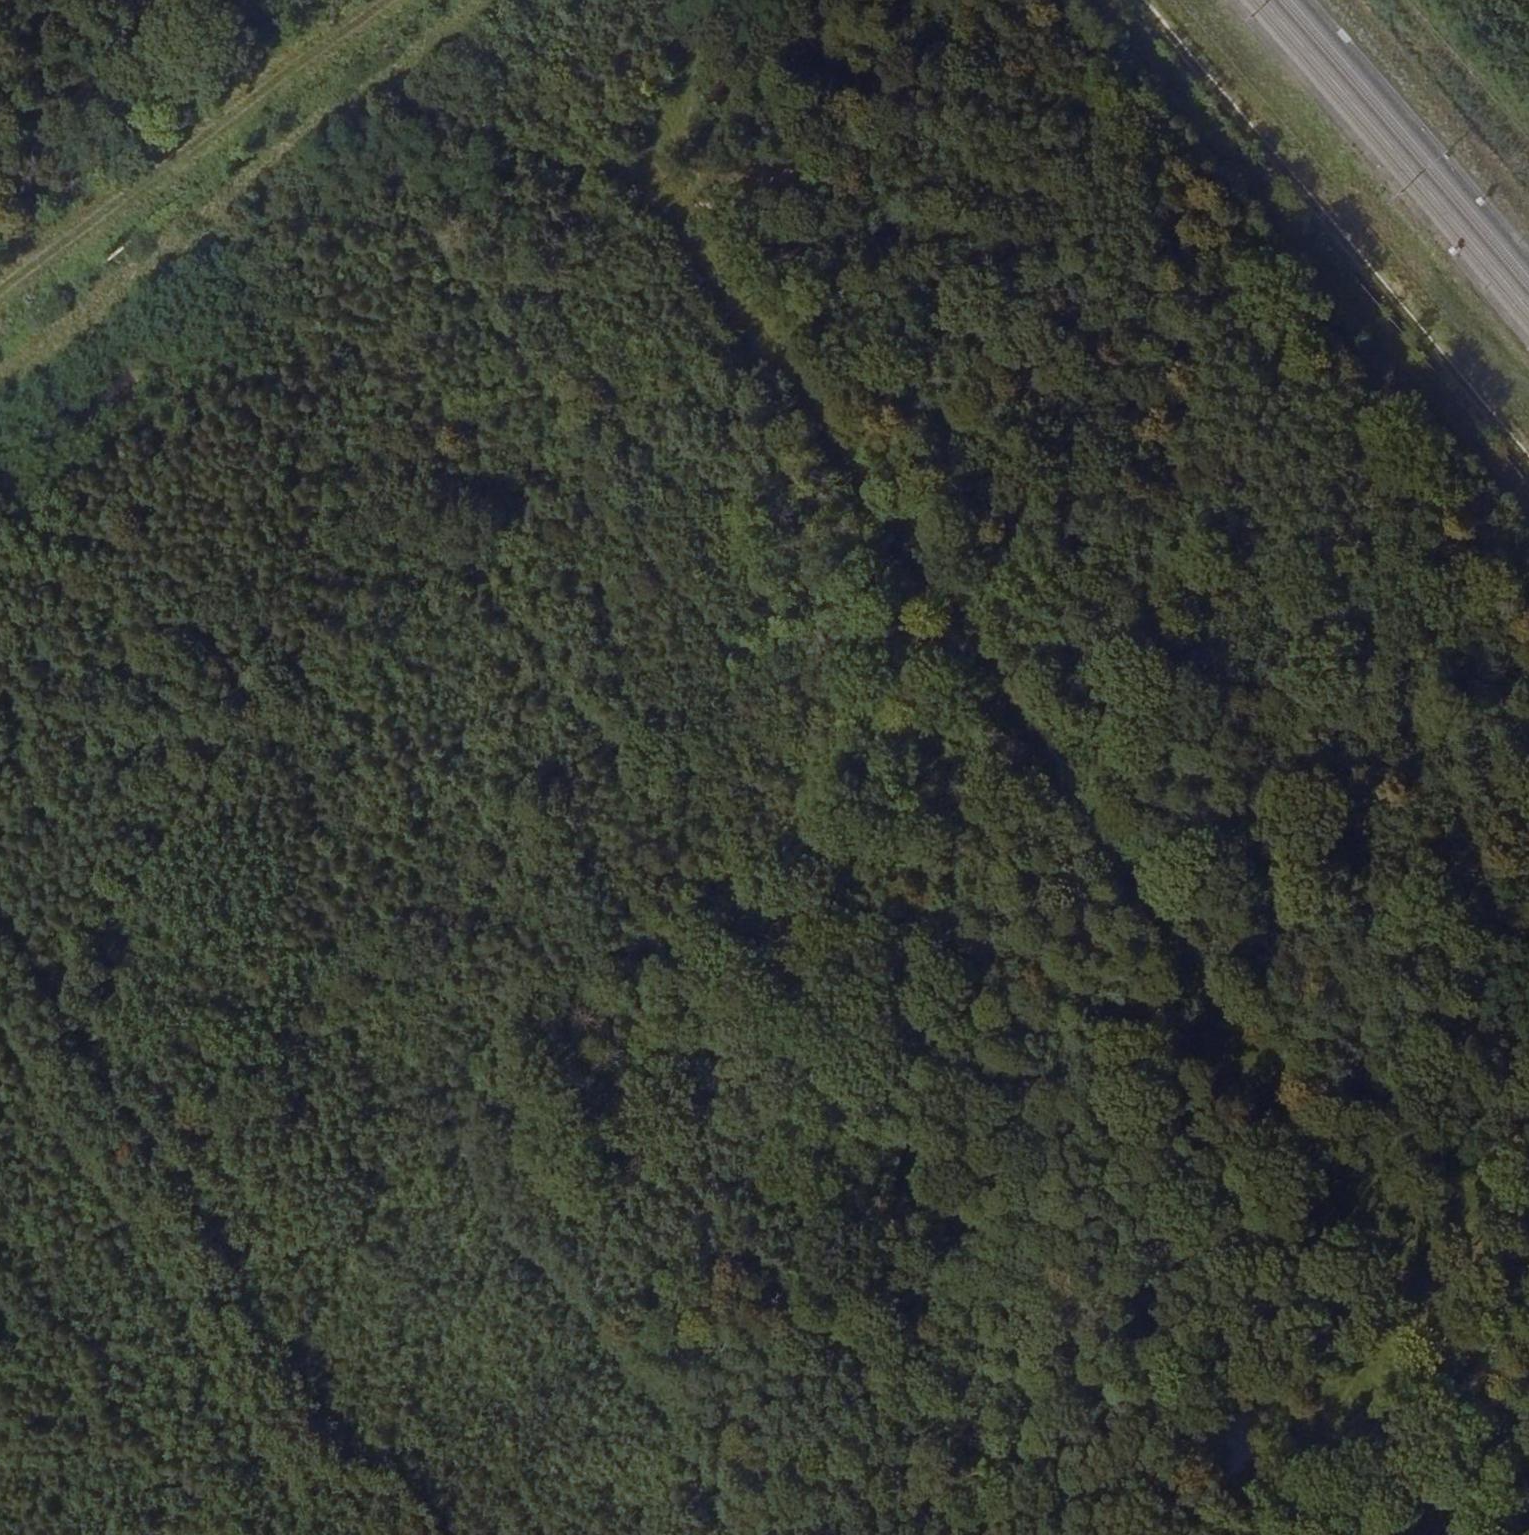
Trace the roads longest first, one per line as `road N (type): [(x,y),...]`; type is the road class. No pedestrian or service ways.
road 1 (track): [(1138,0),(1252,123),(1528,467)]
road 2 (track): [(0,298),(383,0)]

